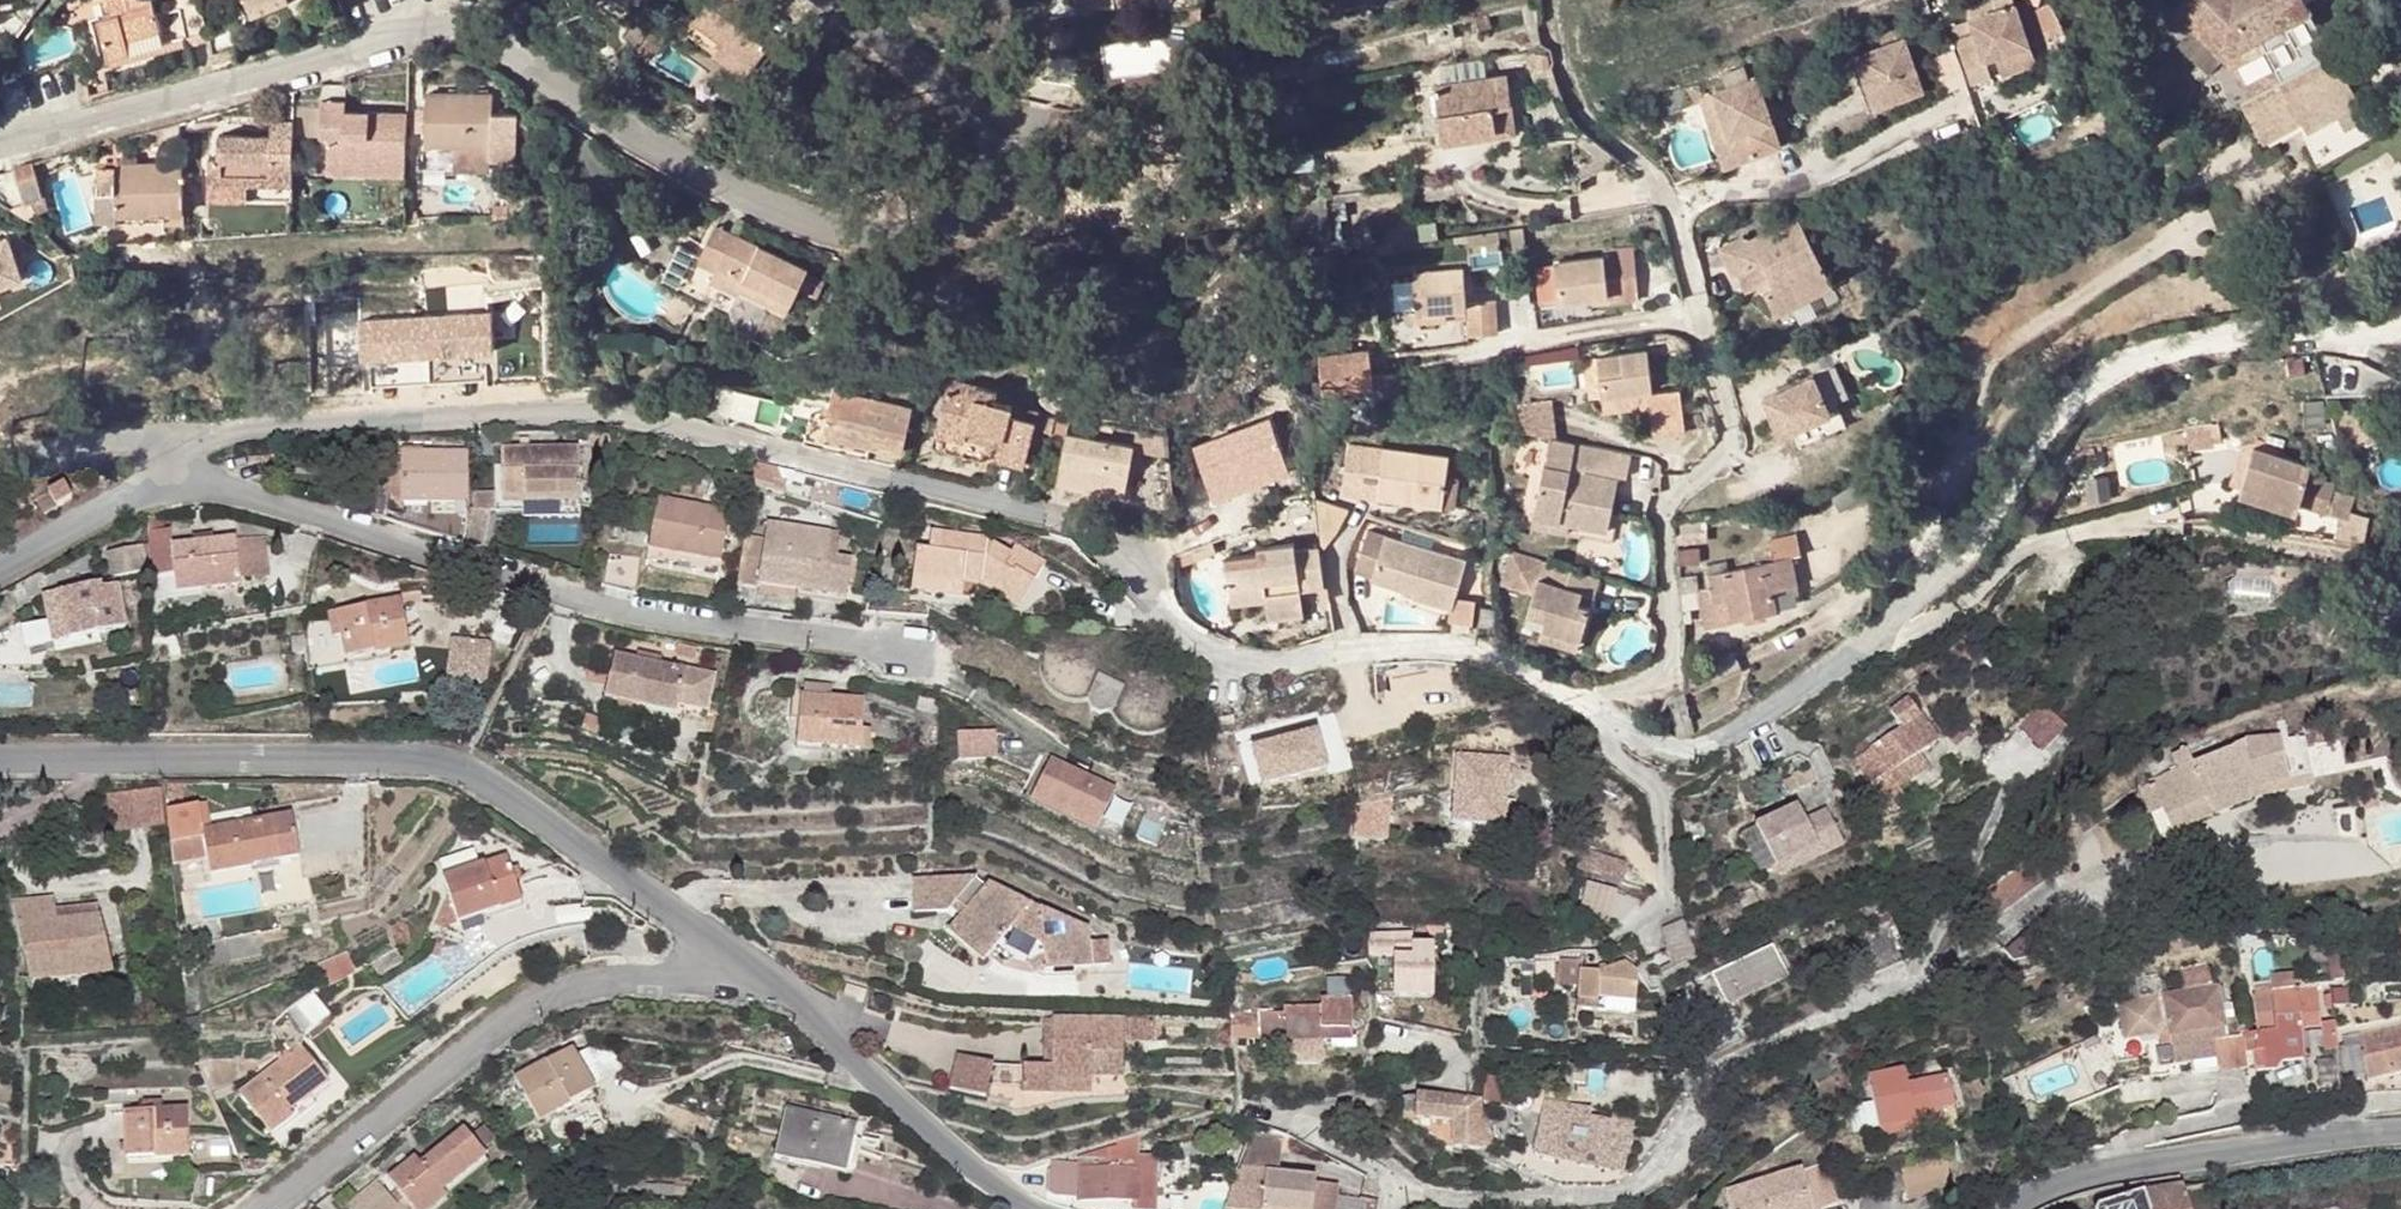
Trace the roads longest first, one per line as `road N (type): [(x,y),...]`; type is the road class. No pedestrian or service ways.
road 1 (residential): [(182,461),(228,434),(317,420),(623,412),(1009,504),(1098,542),(1217,653),(1297,667),(1402,647),(1481,653),(1589,702)]
road 2 (residential): [(0,141),(433,31),(555,84),(736,195),(881,241),(974,215),(1002,179),(1010,147),(840,0)]
road 3 (residential): [(1609,724),(1668,747),(1698,746),(1736,734),(1873,644),(1958,561),(2031,445),(2080,392),(2167,351),(2232,332),(2361,335),(2400,324)]
road 4 (residential): [(1399,1190),(1303,1127),(1331,1103),(1413,1084),(1463,1084),(1477,1042),(1469,944),(1606,943),(1674,913),(1664,793),(1611,758),(1609,724)]
road 5 (residential): [(905,649),(679,624),(577,601),(213,485),(182,461)]
road 6 (residential): [(662,907),(457,766),(302,755),(0,758)]
road 7 (residential): [(1399,1190),(1518,1199),(1607,1193),(1666,1168),(1712,1072),(1918,971)]
road 8 (residential): [(1589,702),(1654,681),(1673,665),(1664,514),(1683,476),(1734,439),(1732,377),(1696,308),(1681,195)]
road 9 (track): [(1911,608),(1972,410),(2013,357),(2069,307),(2174,234),(2238,159)]
road 10 (residential): [(731,956),(668,981),(559,994),(272,1208)]
road 11 (residential): [(1038,1208),(981,1180),(833,1033),(731,956)]
road 12 (tertiary): [(2400,1133),(2119,1170),(2037,1193),(2015,1208)]
road 13 (residential): [(782,887),(885,885),(892,905),(874,922),(844,930),(799,909)]
road 14 (residential): [(0,564),(182,461)]
road 15 (residential): [(182,461),(159,443),(110,439),(0,454)]
road 16 (residential): [(662,907),(782,887)]

